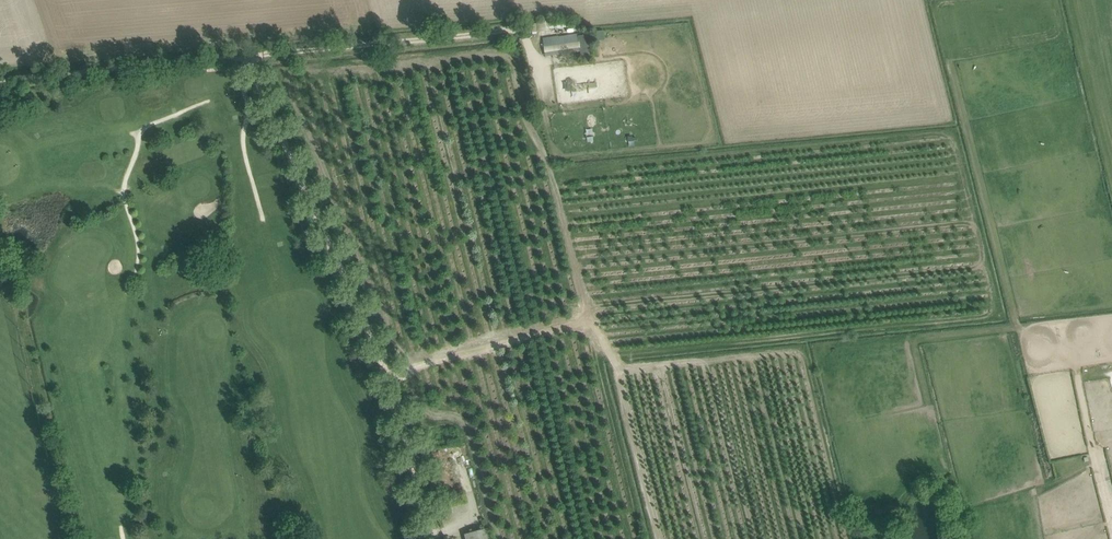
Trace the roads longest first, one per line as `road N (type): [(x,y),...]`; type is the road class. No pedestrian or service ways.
road 1 (track): [(243,60),(528,20)]

